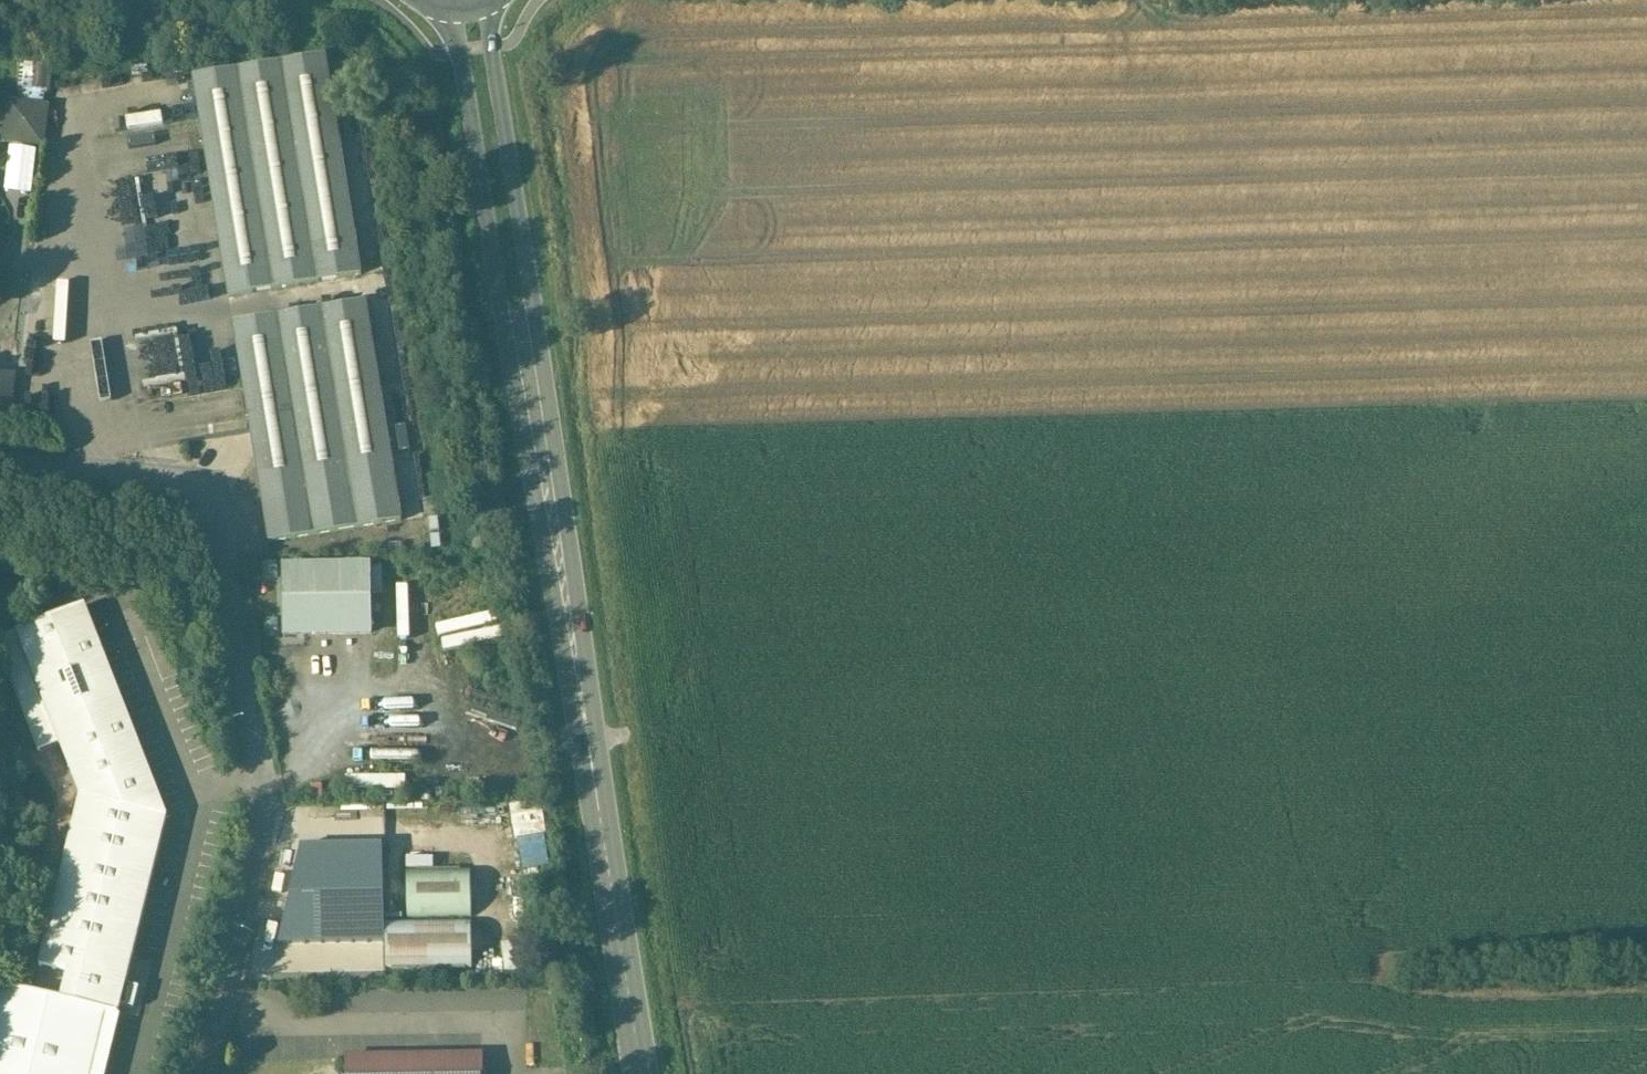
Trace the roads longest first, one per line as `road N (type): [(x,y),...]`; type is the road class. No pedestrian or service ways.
road 1 (secondary): [(643,1073),(469,12)]
road 2 (residential): [(0,456),(162,472),(204,500),(230,565),(268,813),(198,1073)]

